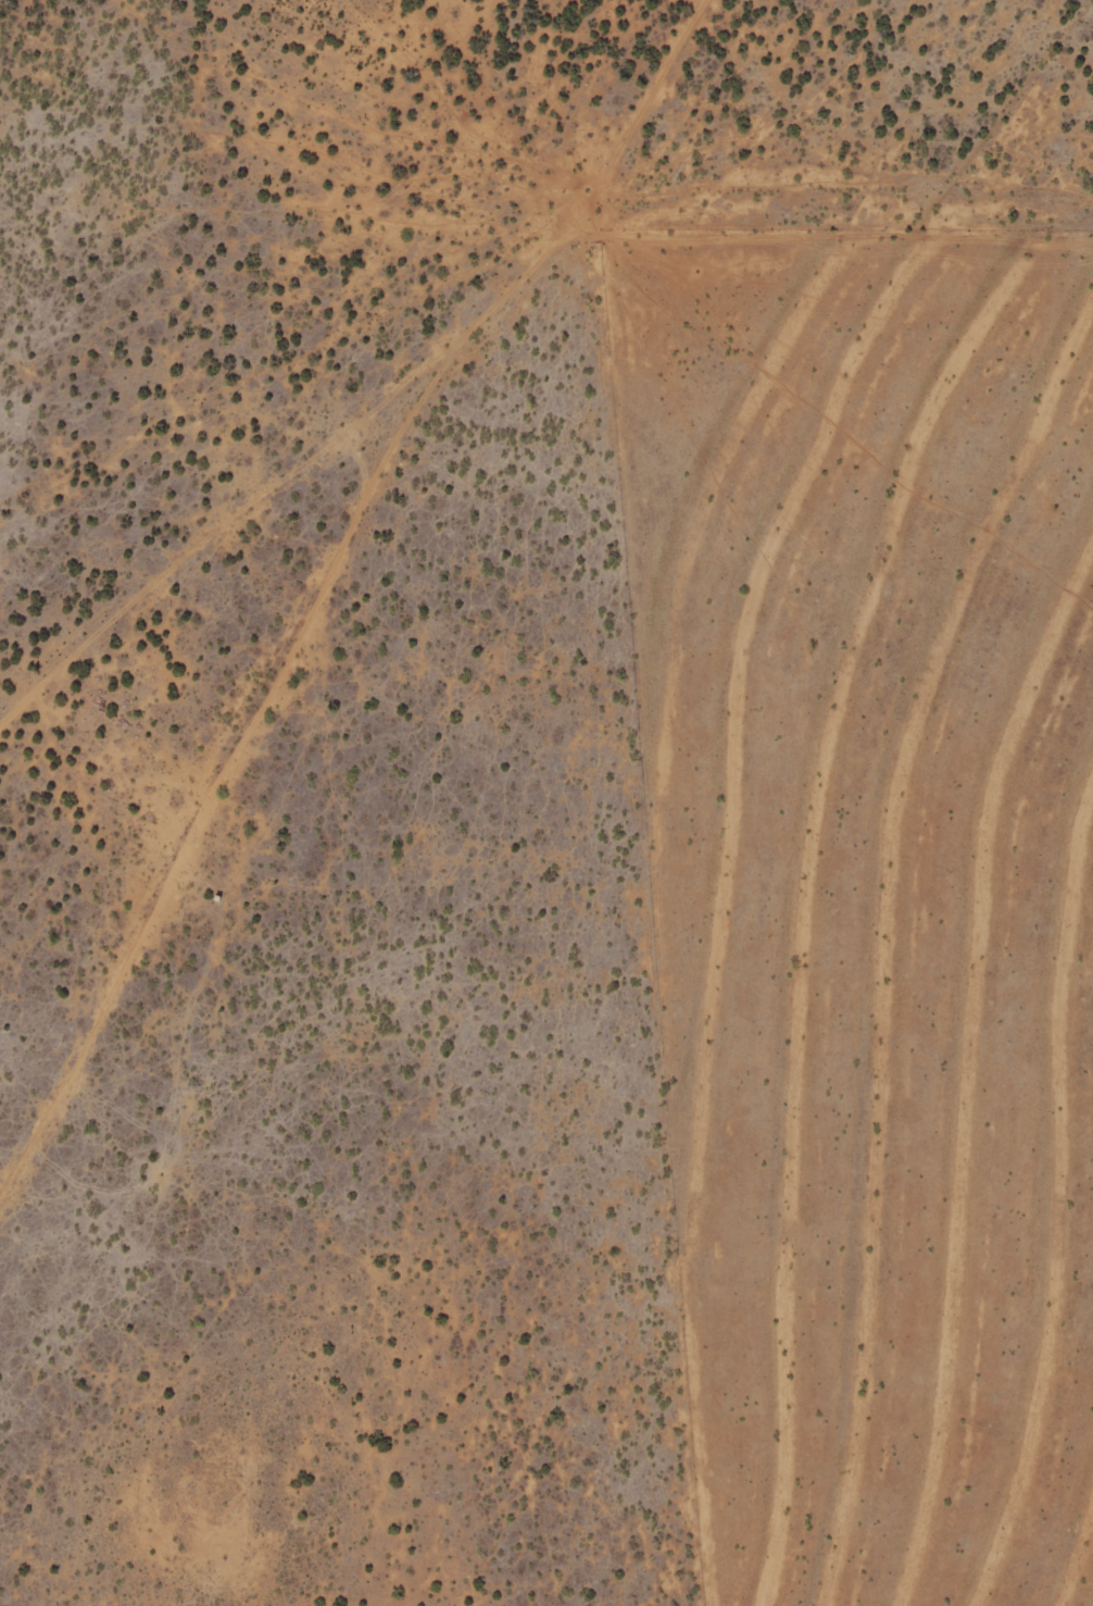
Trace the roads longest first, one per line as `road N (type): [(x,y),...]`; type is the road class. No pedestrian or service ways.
road 1 (residential): [(0,1237),(149,922),(414,544),(519,332),(630,198),(747,130),(869,136),(1092,197)]
road 2 (residential): [(715,0),(630,198)]

